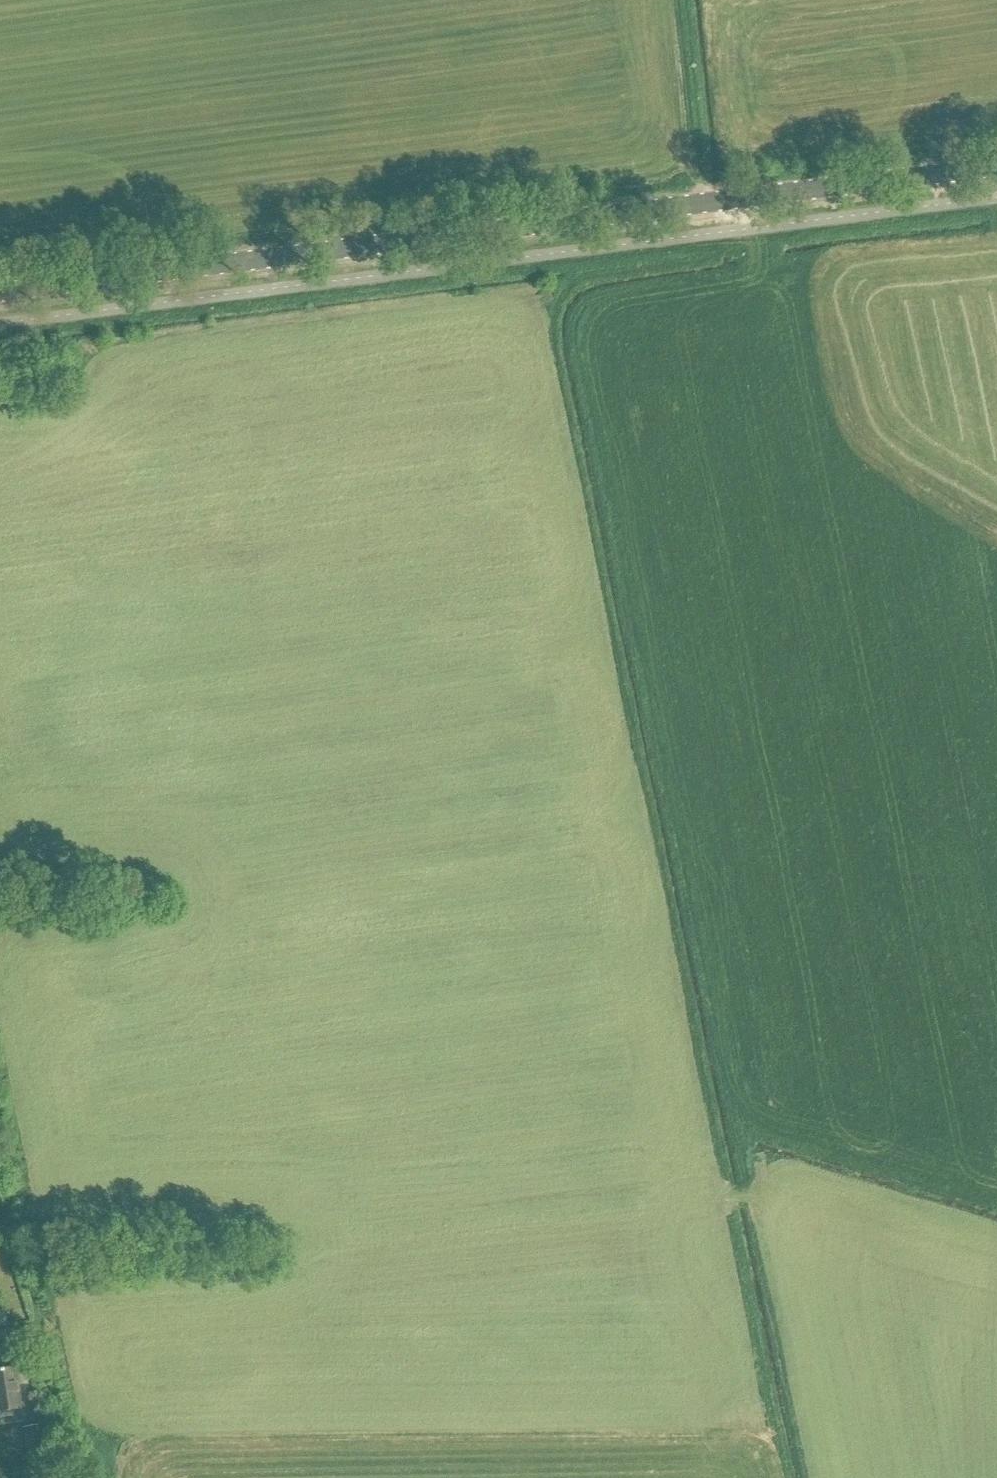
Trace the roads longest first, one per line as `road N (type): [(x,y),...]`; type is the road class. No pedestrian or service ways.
road 1 (tertiary): [(0,293),(996,166)]

